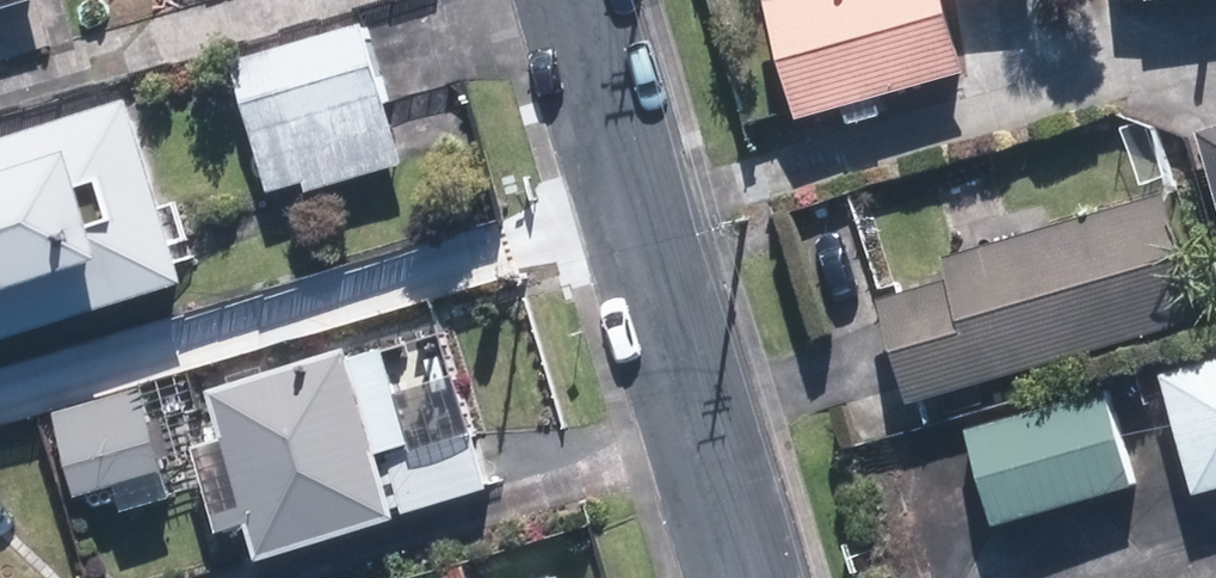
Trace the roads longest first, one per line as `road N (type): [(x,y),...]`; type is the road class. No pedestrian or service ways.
road 1 (residential): [(744,577),(576,0)]

